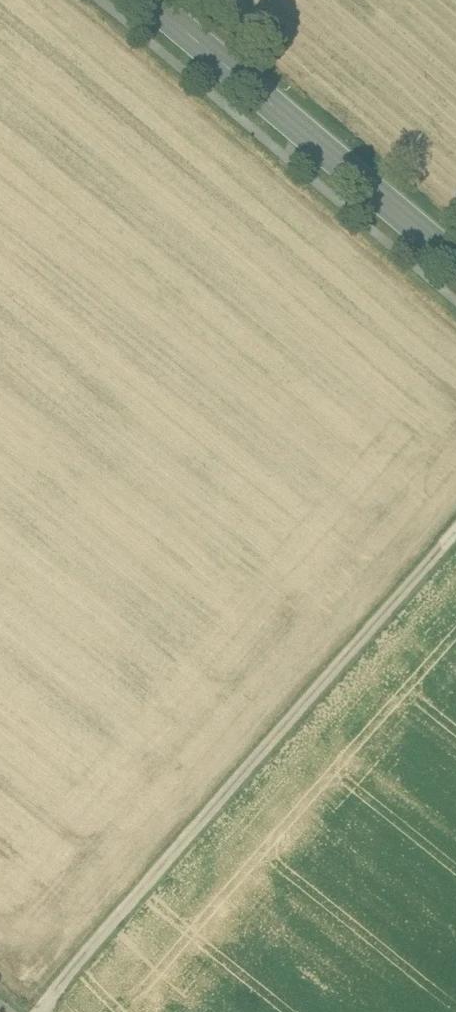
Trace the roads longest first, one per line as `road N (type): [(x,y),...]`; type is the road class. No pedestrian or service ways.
road 1 (track): [(455,536),(35,1011)]
road 2 (primary): [(152,0),(455,253)]

